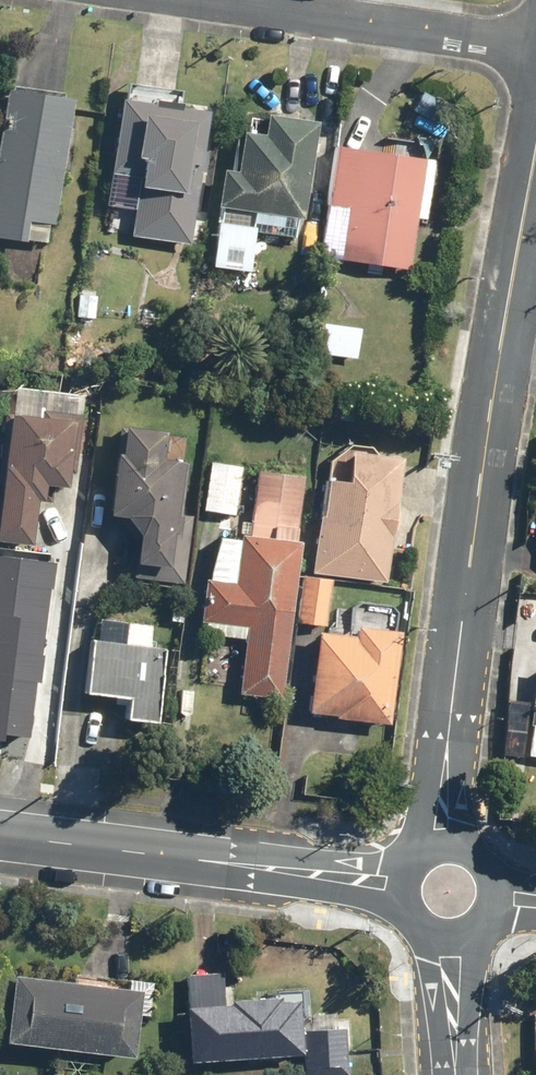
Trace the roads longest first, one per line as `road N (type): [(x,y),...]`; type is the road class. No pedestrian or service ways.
road 1 (residential): [(455,679),(486,399),(535,114)]
road 2 (residential): [(535,48),(207,0)]
road 3 (residential): [(199,861),(243,854),(412,863)]
road 4 (residential): [(405,908),(239,879),(199,861)]
road 5 (residential): [(199,861),(0,836)]
road 6 (residential): [(412,863),(432,726),(455,679)]
road 7 (residential): [(455,679),(465,730),(469,849)]
road 8 (residential): [(481,927),(462,1074)]
road 9 (residential): [(447,1074),(424,932)]

